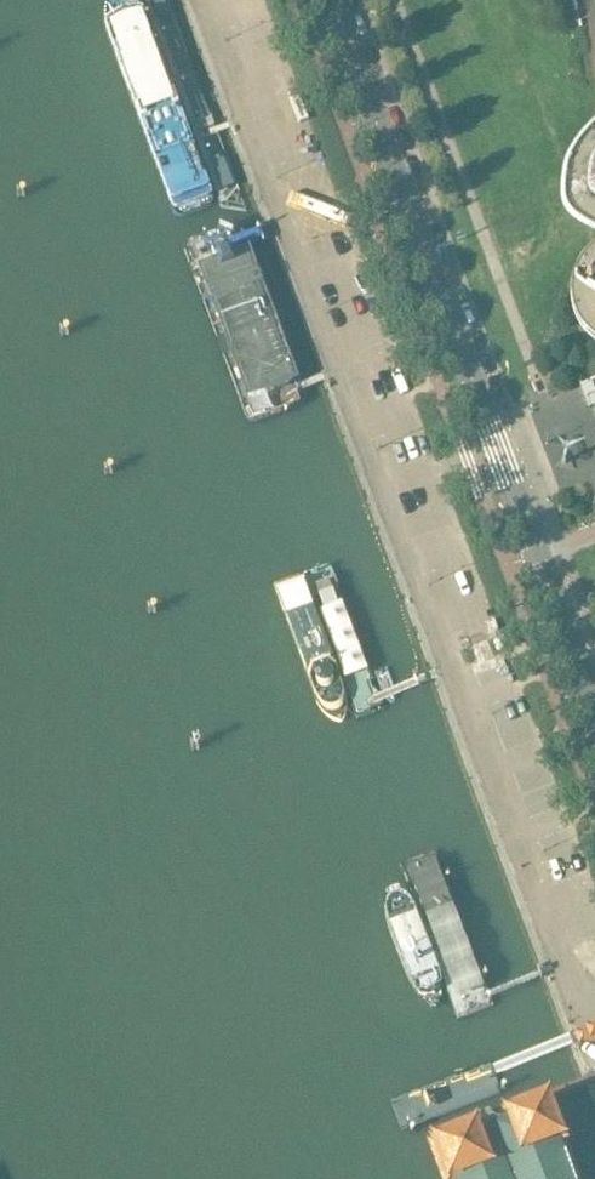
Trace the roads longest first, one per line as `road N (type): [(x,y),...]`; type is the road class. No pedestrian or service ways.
road 1 (tertiary): [(594,710),(330,0)]

